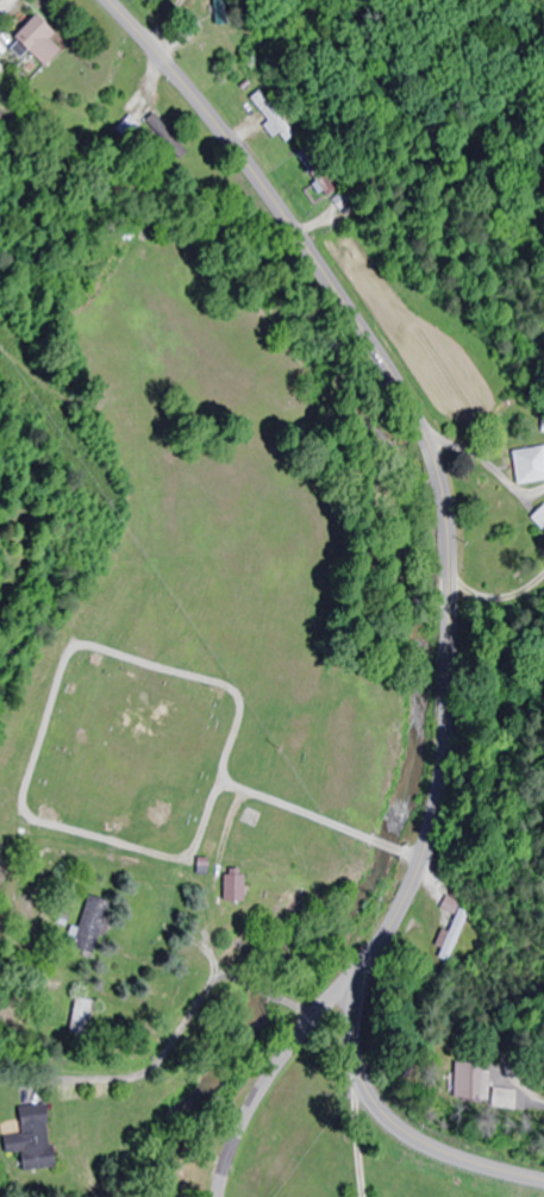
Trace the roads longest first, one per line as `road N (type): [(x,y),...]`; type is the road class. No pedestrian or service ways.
road 1 (tertiary): [(543,1184),(418,1140),(375,1101),(357,1057),(357,1008),(417,870),(446,750),(448,532),(429,450),(390,375),(293,228),(213,121),(106,0)]
road 2 (residential): [(217,1196),(235,1136),(271,1070),(386,936)]

